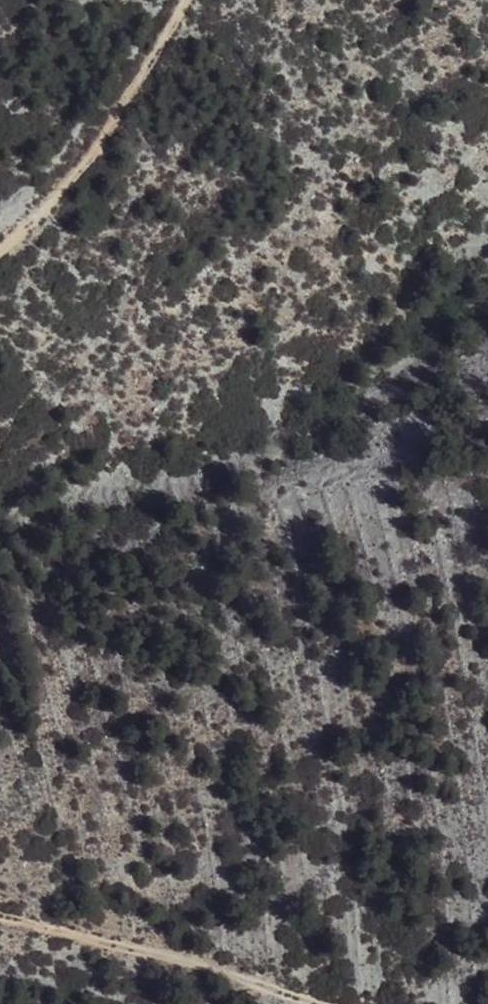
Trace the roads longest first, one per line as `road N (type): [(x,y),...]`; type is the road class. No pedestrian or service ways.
road 1 (track): [(0,913),(334,1003)]
road 2 (track): [(187,0),(96,155),(0,248)]

